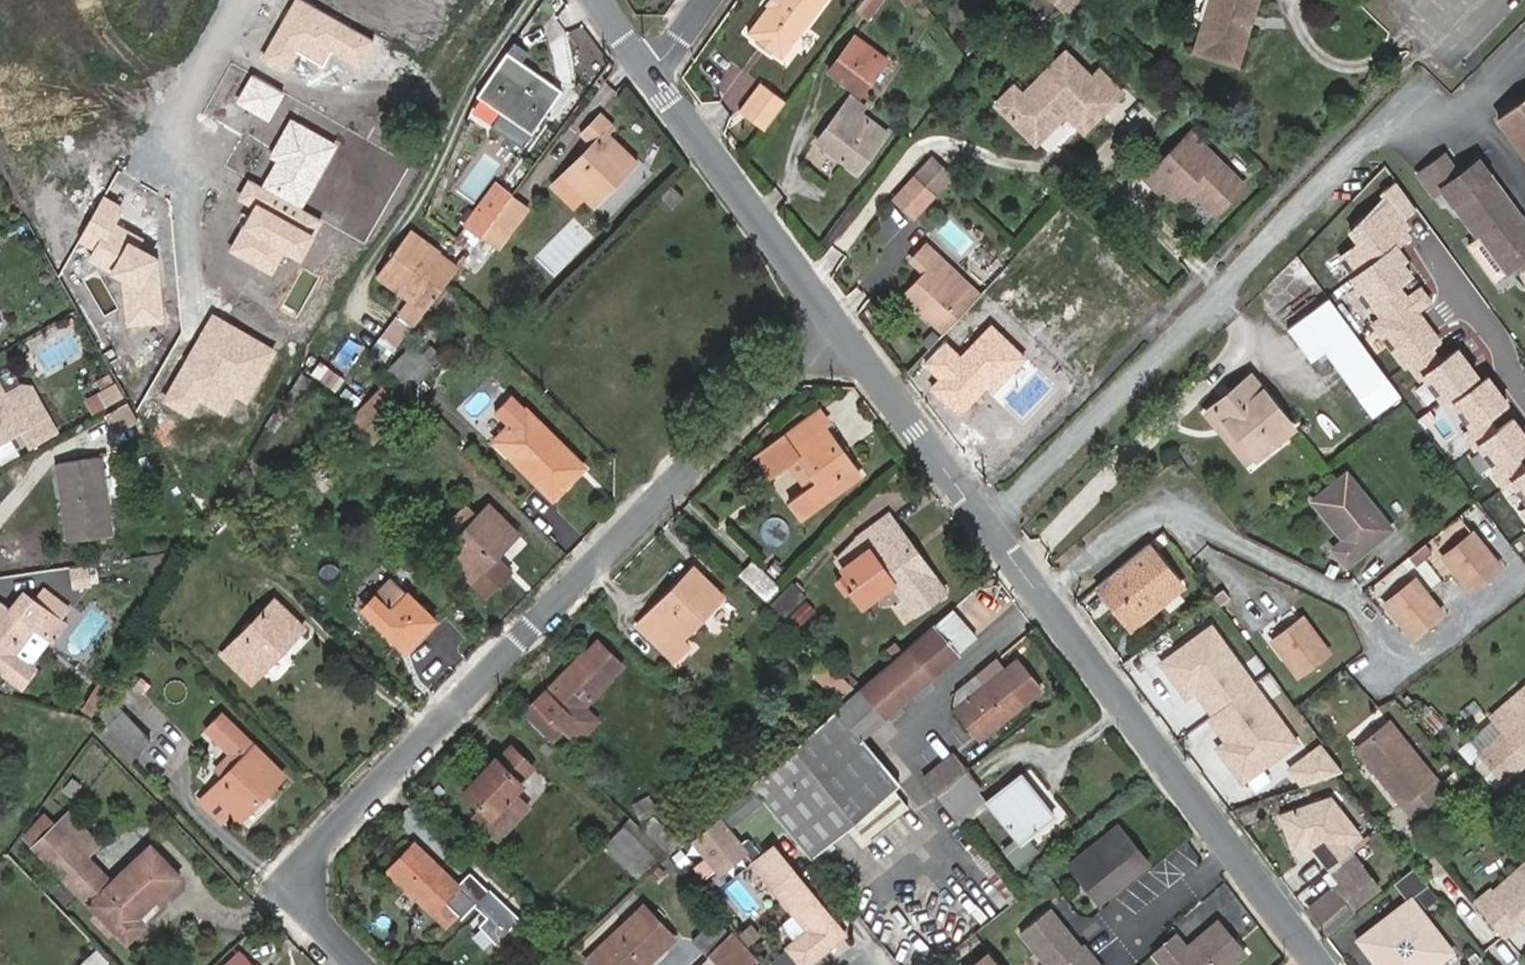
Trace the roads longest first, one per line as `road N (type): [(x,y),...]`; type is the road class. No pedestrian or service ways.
road 1 (residential): [(365,964),(316,913),(315,846),(840,326)]
road 2 (residential): [(1427,84),(988,524)]
road 3 (residential): [(1324,964),(988,524)]
road 4 (residential): [(840,326),(651,69)]
road 5 (residential): [(988,524),(840,326)]
road 6 (unclassified): [(1524,391),(1427,244)]
road 7 (residential): [(249,0),(171,137)]

